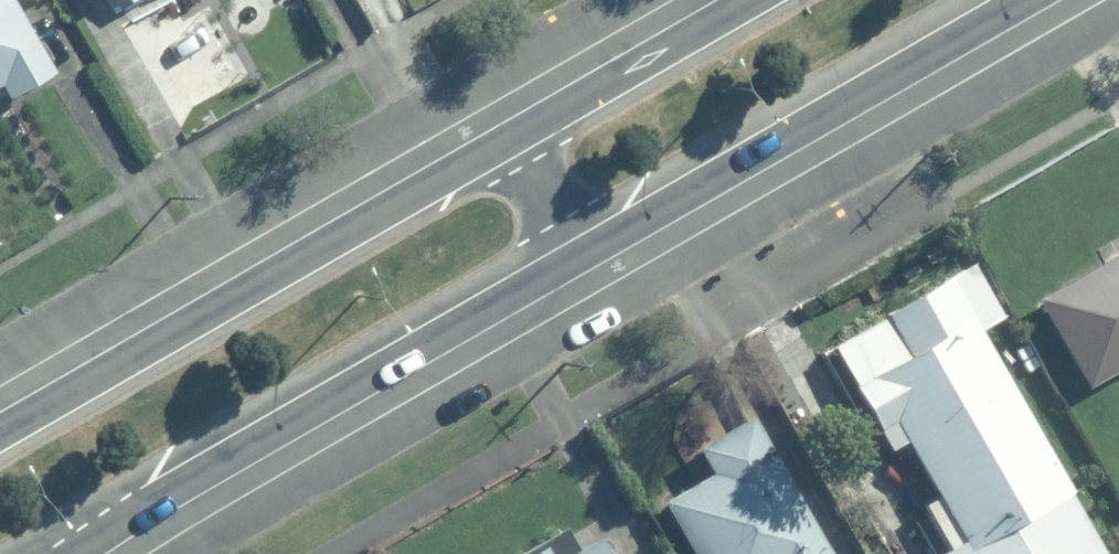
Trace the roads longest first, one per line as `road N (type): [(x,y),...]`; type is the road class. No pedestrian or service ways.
road 1 (primary): [(1034,0),(72,553)]
road 2 (primary): [(8,413),(725,0)]

